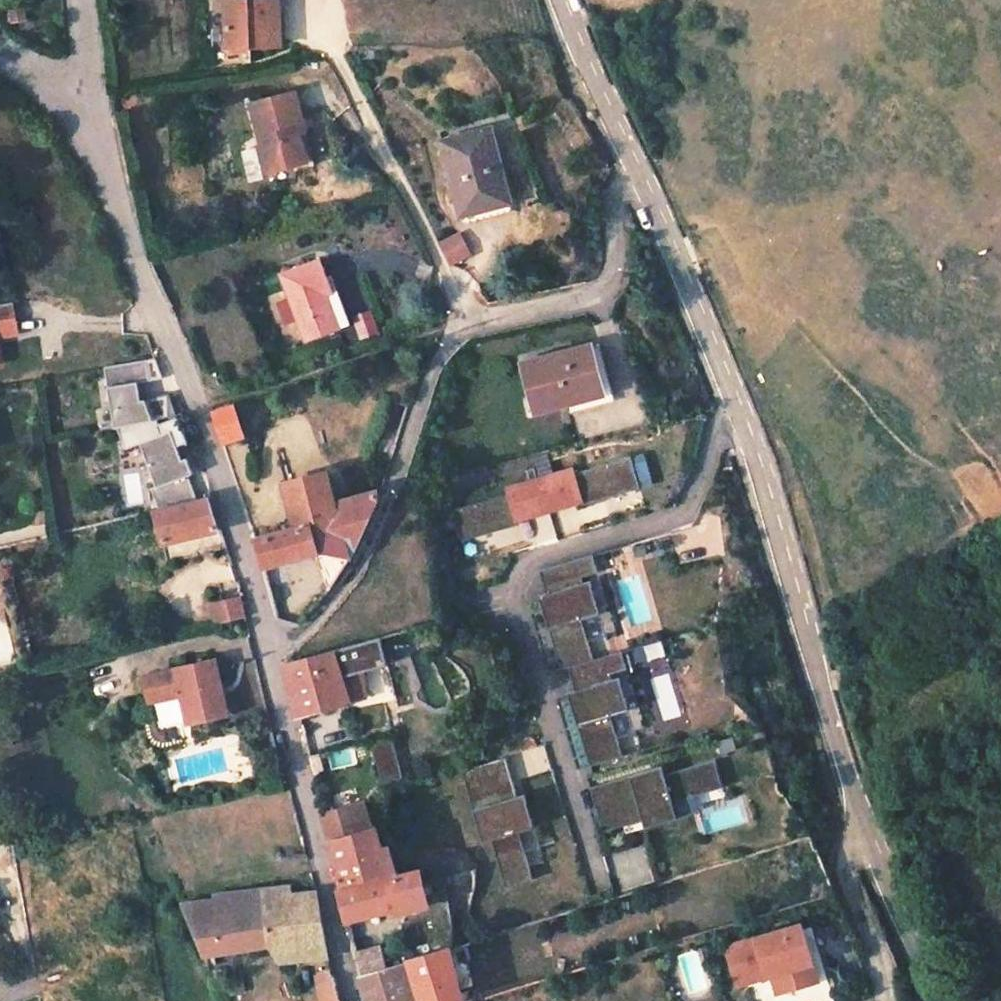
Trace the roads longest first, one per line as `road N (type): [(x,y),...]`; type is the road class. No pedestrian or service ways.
road 1 (residential): [(640,176),(759,462),(861,825)]
road 2 (residential): [(272,662),(356,572),(433,369),(458,327),(600,289),(614,274),(613,195),(640,176)]
road 3 (residential): [(87,135),(199,407),(272,662)]
road 4 (residential): [(272,662),(344,1000)]
road 5 (track): [(334,55),(471,324)]
road 6 (residential): [(861,825),(937,1000)]
road 7 (residential): [(568,0),(640,176)]
road 8 (residential): [(888,1000),(846,875),(861,825)]
road 9 (residential): [(87,135),(79,0)]

